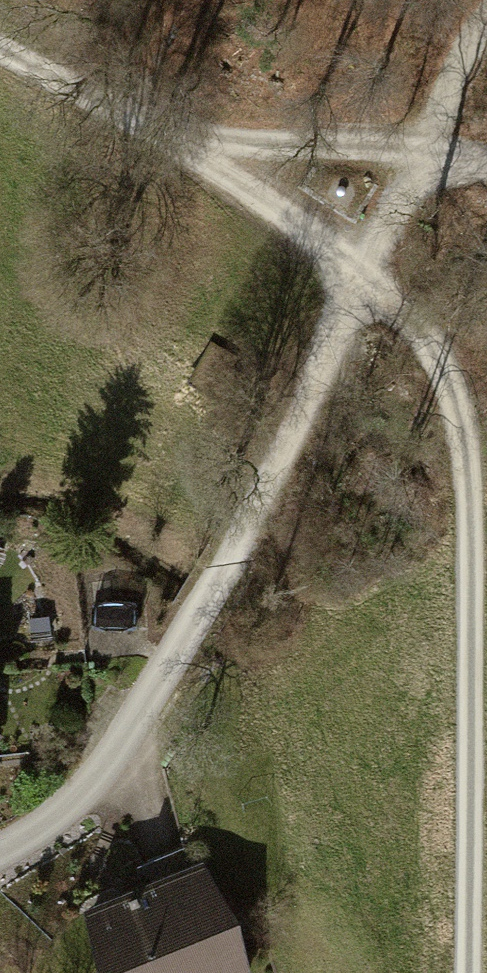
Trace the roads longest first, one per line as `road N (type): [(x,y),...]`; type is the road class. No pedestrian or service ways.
road 1 (track): [(468,972),(474,472),(455,369),(375,273),(174,144),(0,50)]
road 2 (residential): [(0,861),(79,797),(171,680),(362,301)]
road 3 (track): [(486,164),(355,149),(174,144)]
road 4 (track): [(362,301),(430,155),(471,42),(486,22)]

